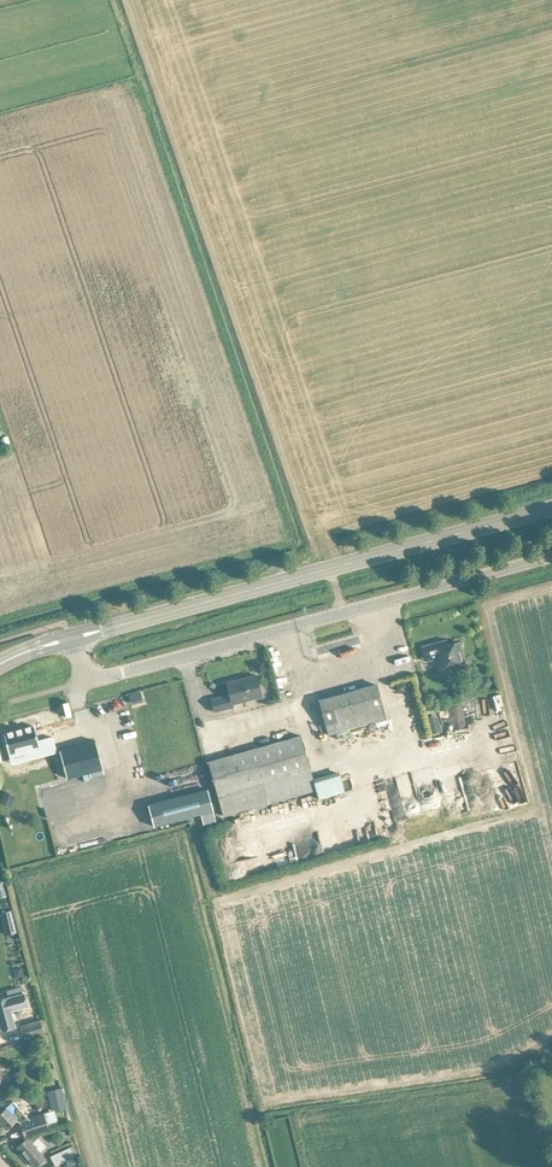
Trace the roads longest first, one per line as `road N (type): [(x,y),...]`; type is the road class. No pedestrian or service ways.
road 1 (secondary): [(72,640),(332,568)]
road 2 (unclassified): [(82,682),(342,612)]
road 3 (secondary): [(332,568),(551,509)]
road 4 (unclassified): [(342,612),(551,555)]

